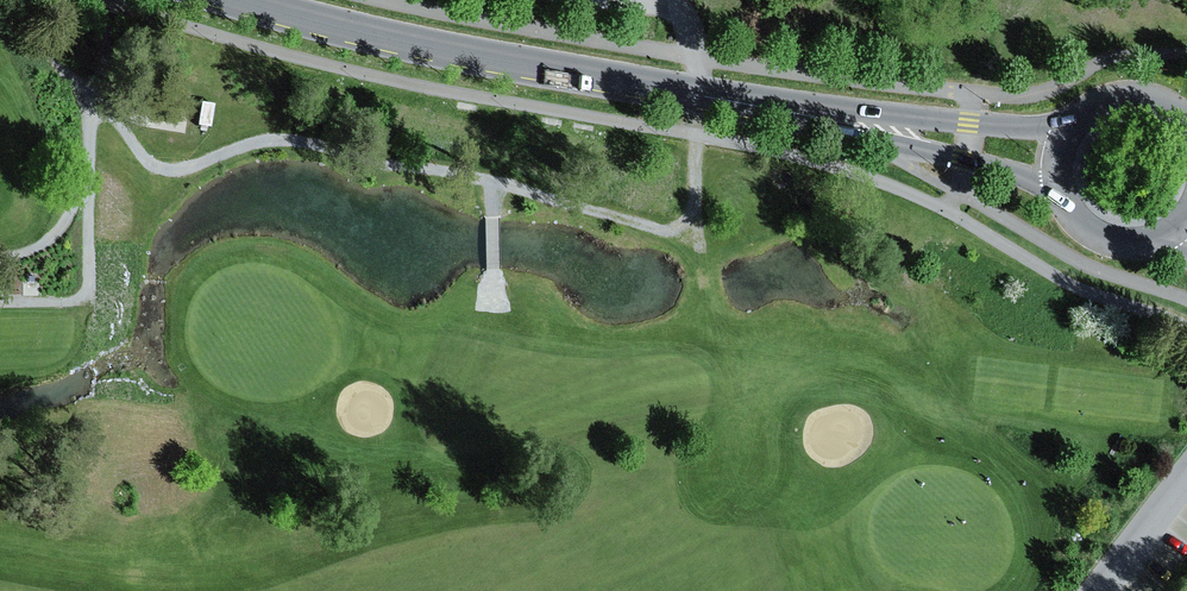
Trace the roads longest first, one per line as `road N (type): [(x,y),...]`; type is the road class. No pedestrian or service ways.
road 1 (primary): [(1066,159),(446,48),(258,0)]
road 2 (track): [(493,306),(489,178),(370,164),(303,142),(248,143),(179,172),(156,170),(115,113),(92,100)]
road 3 (track): [(489,178),(652,228),(689,231),(696,135)]
road 4 (primary): [(1066,159),(1068,198),(1091,230),(1147,245),(1182,228)]
road 5 (track): [(89,151),(60,230),(34,250),(0,258)]
road 6 (primary): [(1186,126),(1153,106),(1115,107),(1083,126),(1066,159)]
road 7 (unclassified): [(1186,480),(1092,590)]
road 8 (track): [(675,0),(695,58),(696,135)]
road 9 (track): [(92,100),(0,19)]

